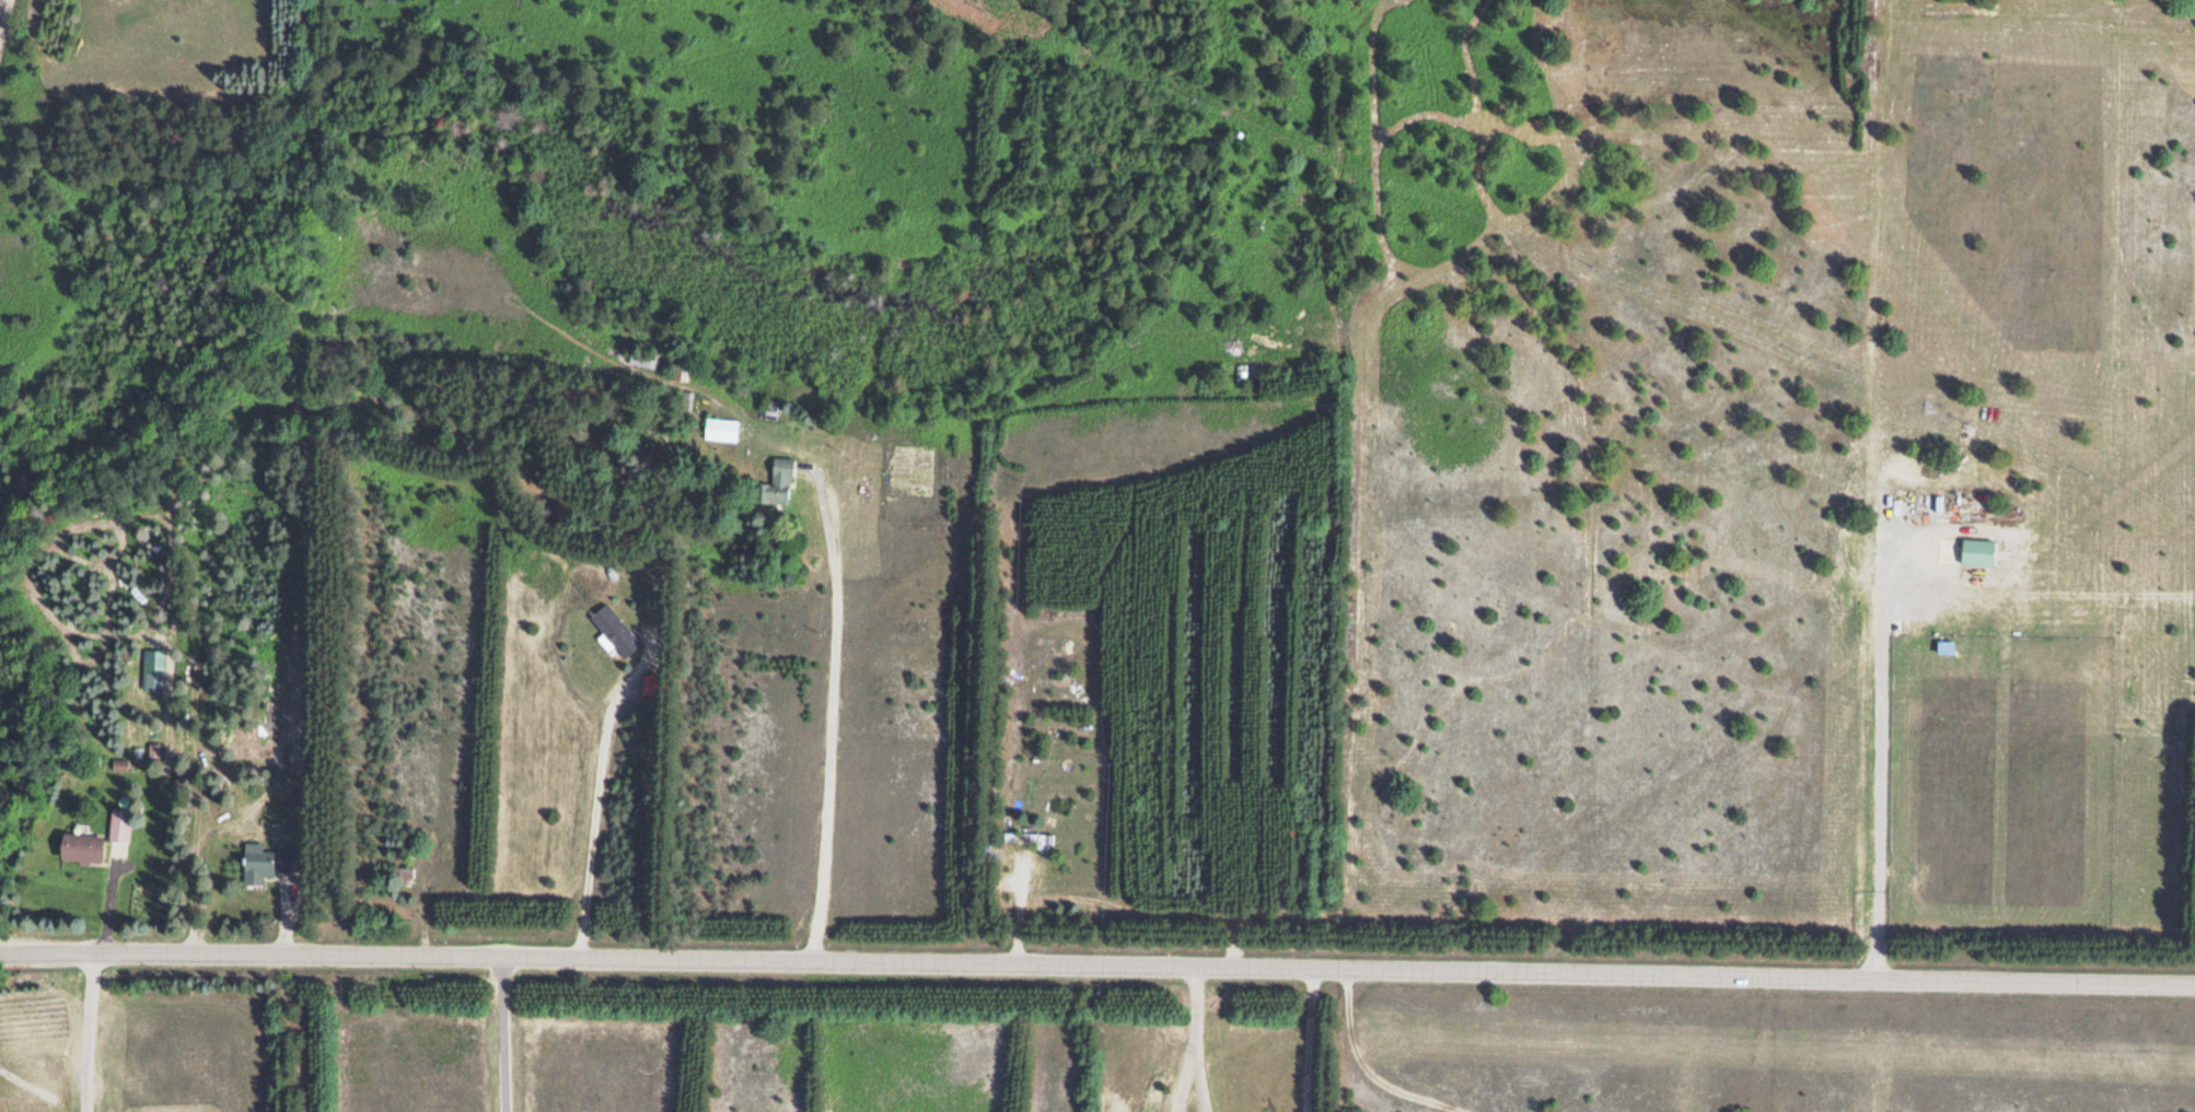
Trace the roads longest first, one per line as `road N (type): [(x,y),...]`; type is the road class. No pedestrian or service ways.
road 1 (residential): [(2194,979),(0,952)]

